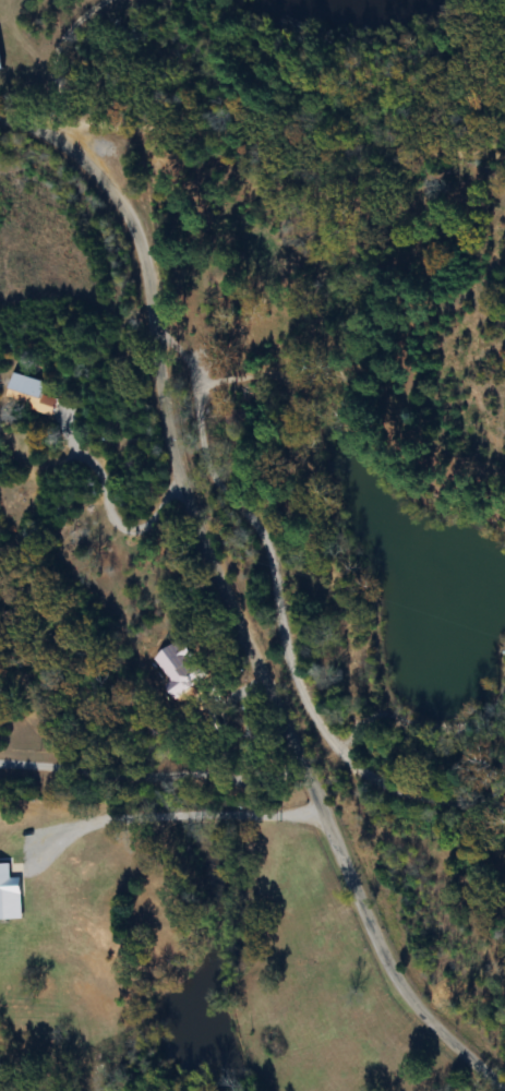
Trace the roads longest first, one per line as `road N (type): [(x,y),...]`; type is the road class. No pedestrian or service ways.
road 1 (residential): [(0,126),(40,122),(132,230),(154,328),(163,421),(223,594),(404,993),(504,1090)]
road 2 (residential): [(504,154),(40,122)]
road 3 (residential): [(0,614),(53,597),(116,590),(223,594)]
road 4 (residential): [(64,123),(52,76),(56,41),(103,0)]

